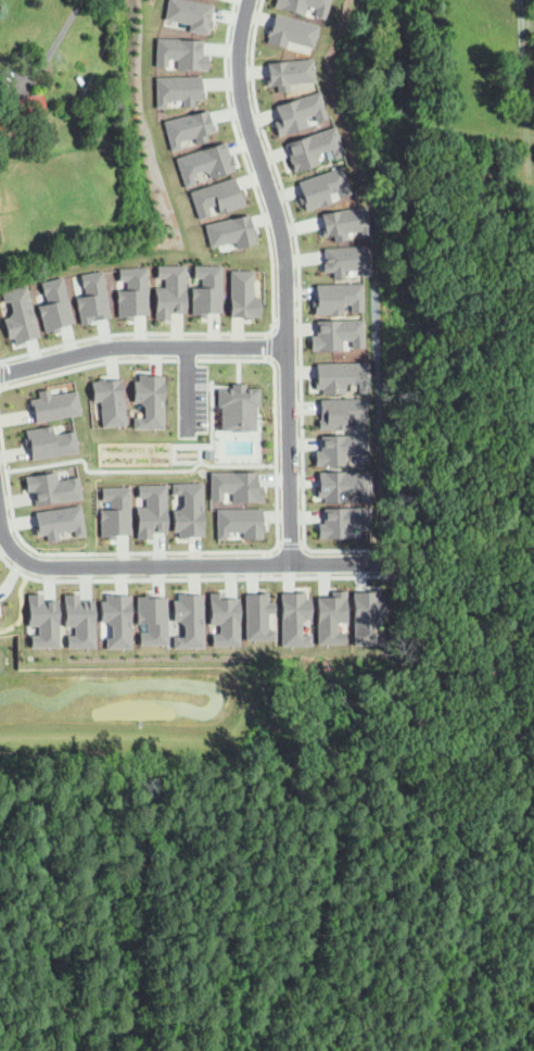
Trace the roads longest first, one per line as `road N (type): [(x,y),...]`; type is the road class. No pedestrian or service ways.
road 1 (residential): [(251,0),(241,79),(284,240),(293,562)]
road 2 (residential): [(386,562),(42,564),(9,537),(0,498)]
road 3 (residential): [(0,376),(104,349),(289,347)]

